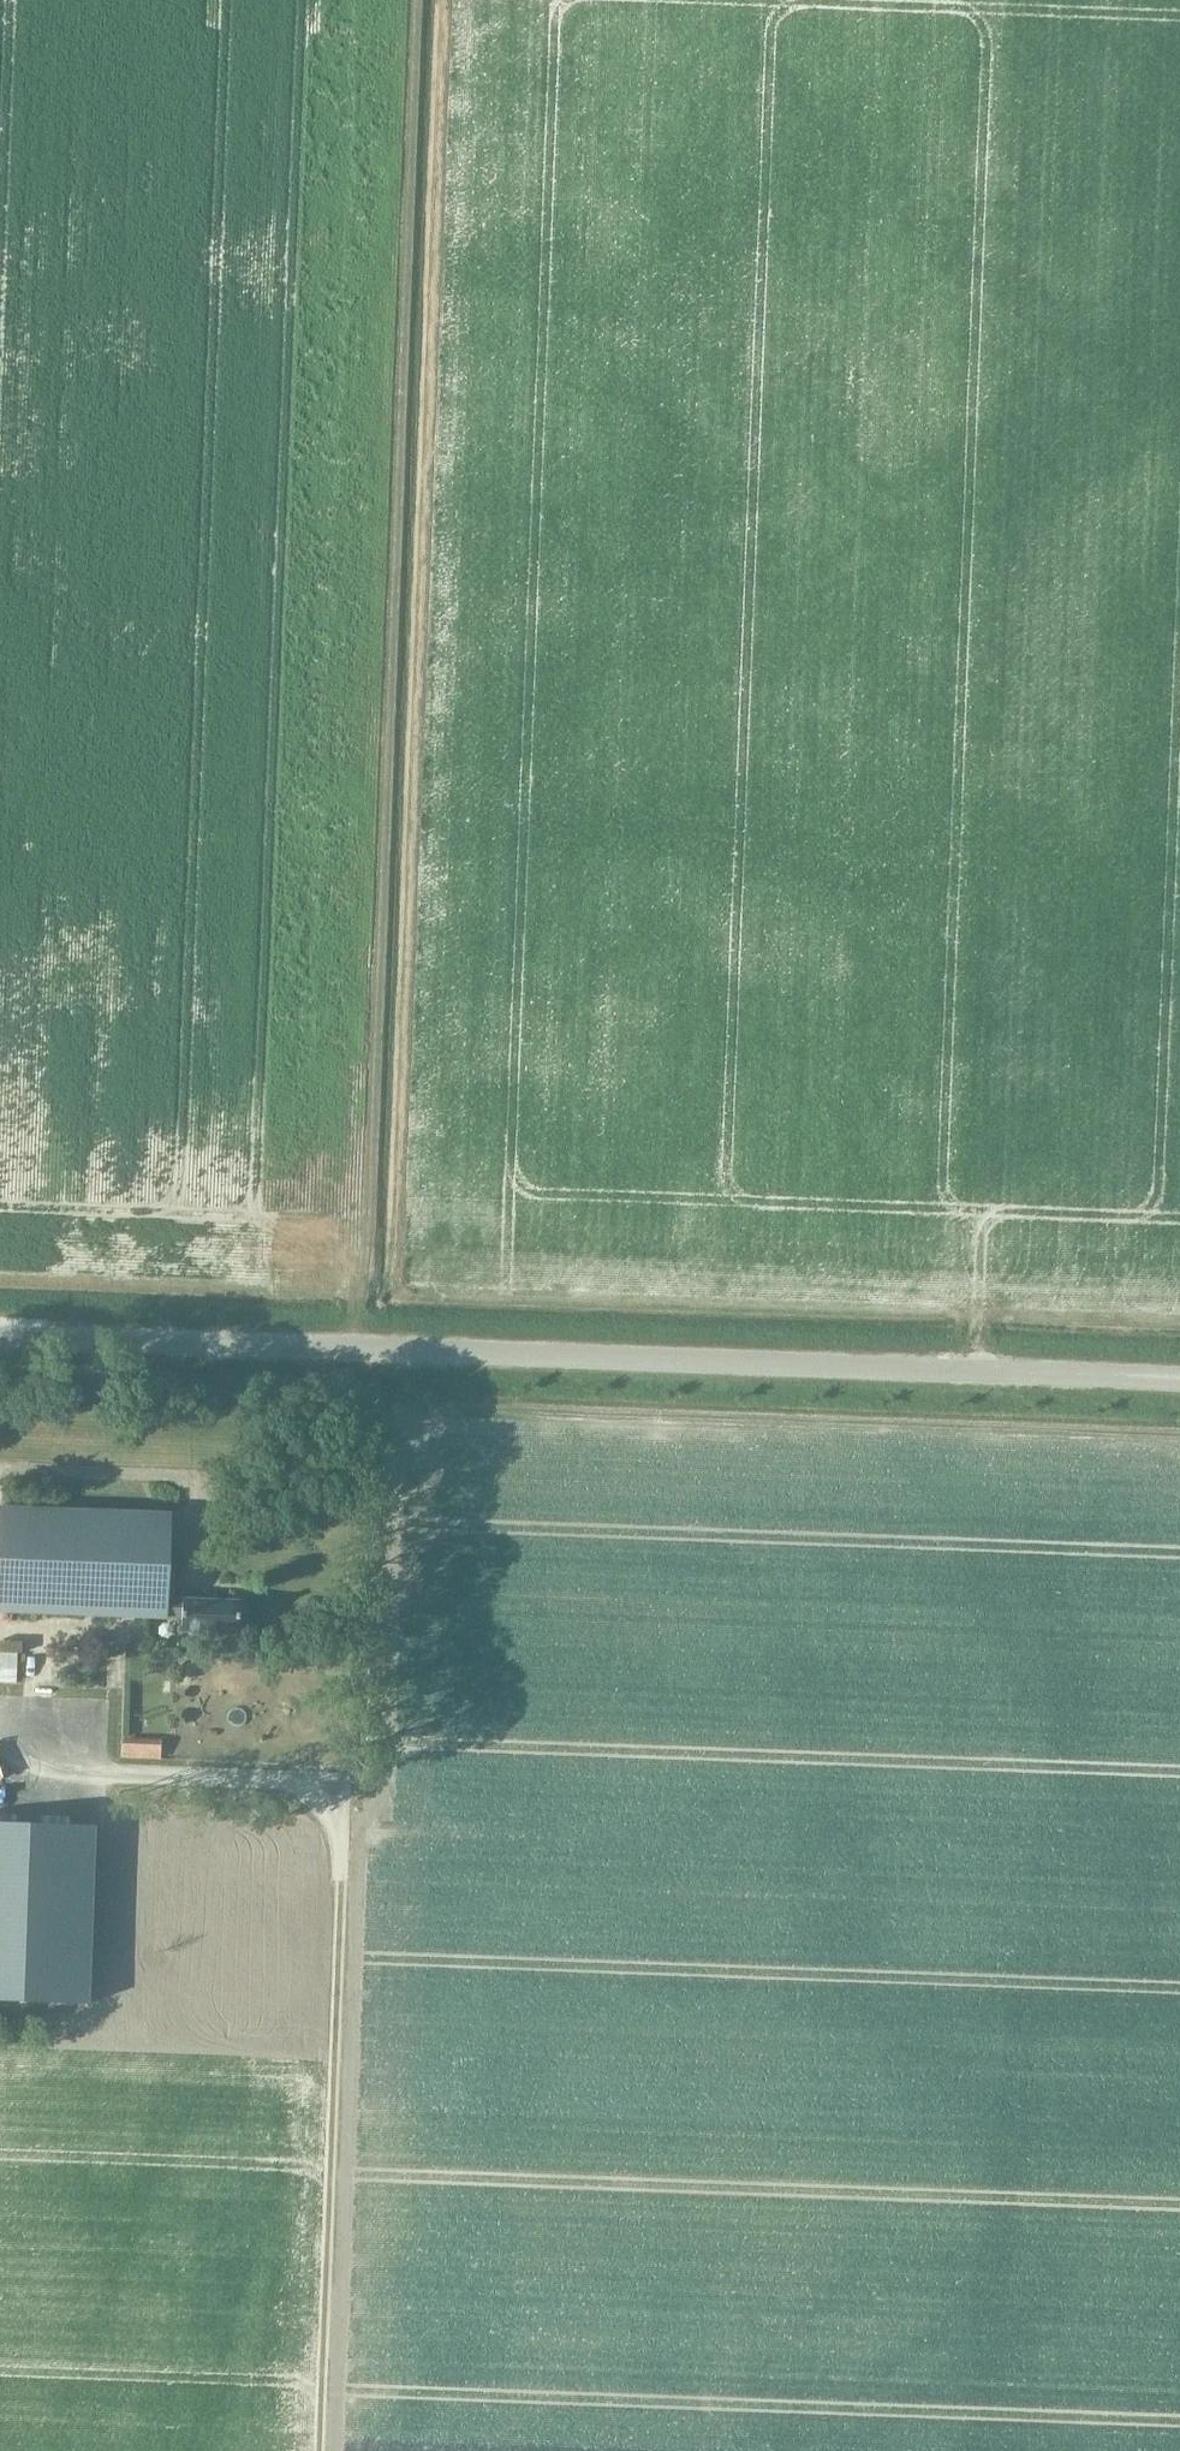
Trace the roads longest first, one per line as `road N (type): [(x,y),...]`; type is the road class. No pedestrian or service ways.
road 1 (unclassified): [(1179,1382),(0,1334)]

